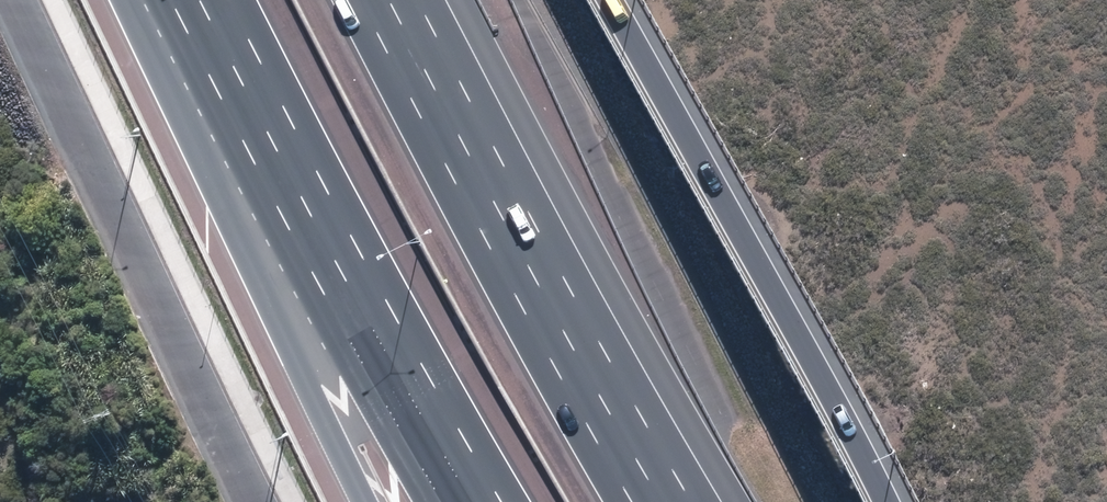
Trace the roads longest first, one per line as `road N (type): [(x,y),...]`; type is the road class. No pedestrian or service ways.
road 1 (motorway): [(624,0),(902,501)]
road 2 (motorway): [(390,0),(665,501)]
road 3 (motorway): [(475,501),(201,0)]
road 4 (motorway): [(366,501),(299,367),(192,0)]

